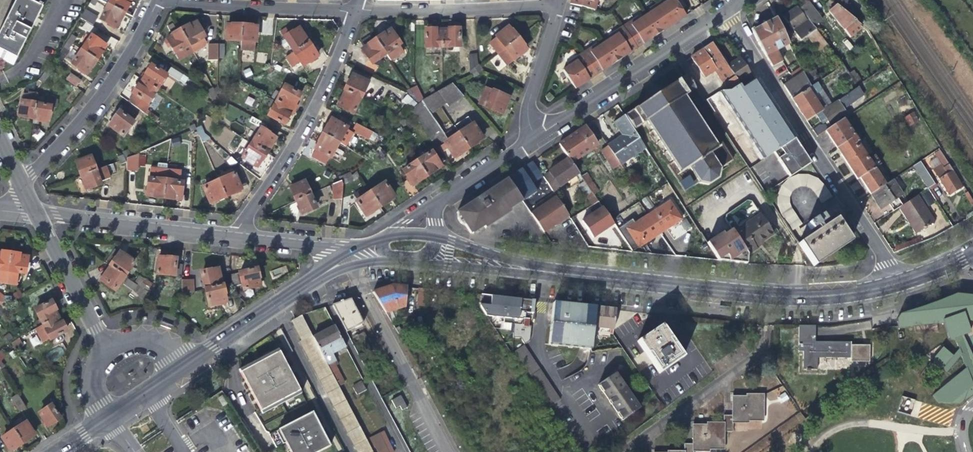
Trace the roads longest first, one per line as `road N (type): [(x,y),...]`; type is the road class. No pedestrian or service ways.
road 1 (tertiary): [(899,283),(767,298),(557,272)]
road 2 (residential): [(899,283),(726,13)]
road 3 (residential): [(234,237),(290,153),(355,12)]
road 4 (residential): [(531,140),(726,13)]
road 5 (residential): [(159,1),(102,94),(21,186)]
road 6 (tertiary): [(335,266),(376,258),(557,272)]
road 7 (residential): [(355,12),(558,5)]
road 8 (residential): [(234,237),(36,213)]
road 9 (residential): [(159,1),(355,12)]
road 10 (tertiary): [(335,266),(183,367)]
road 11 (residential): [(36,213),(106,351)]
road 12 (residential): [(558,5),(526,111),(531,140)]
road 13 (tertiary): [(557,272),(434,238)]
road 14 (residential): [(358,251),(234,237)]

